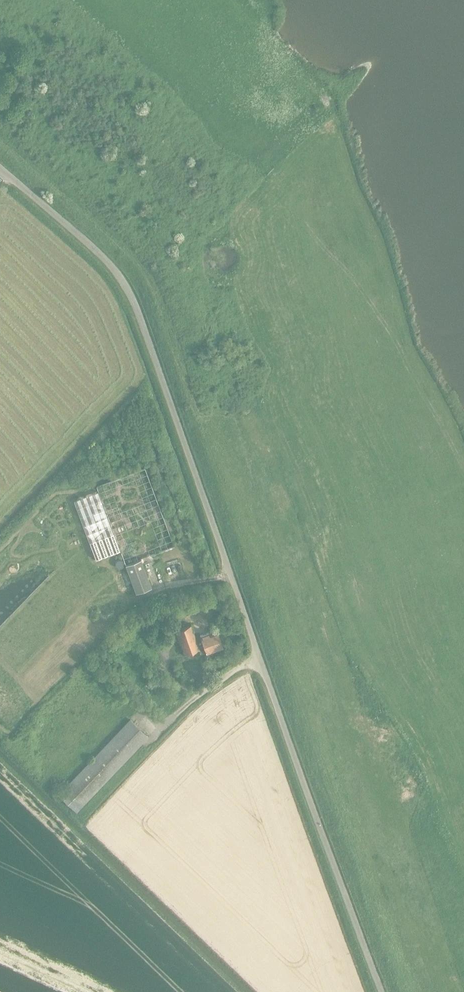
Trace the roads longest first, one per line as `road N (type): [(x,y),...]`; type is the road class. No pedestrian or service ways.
road 1 (unclassified): [(387,991),(131,293),(0,171)]

